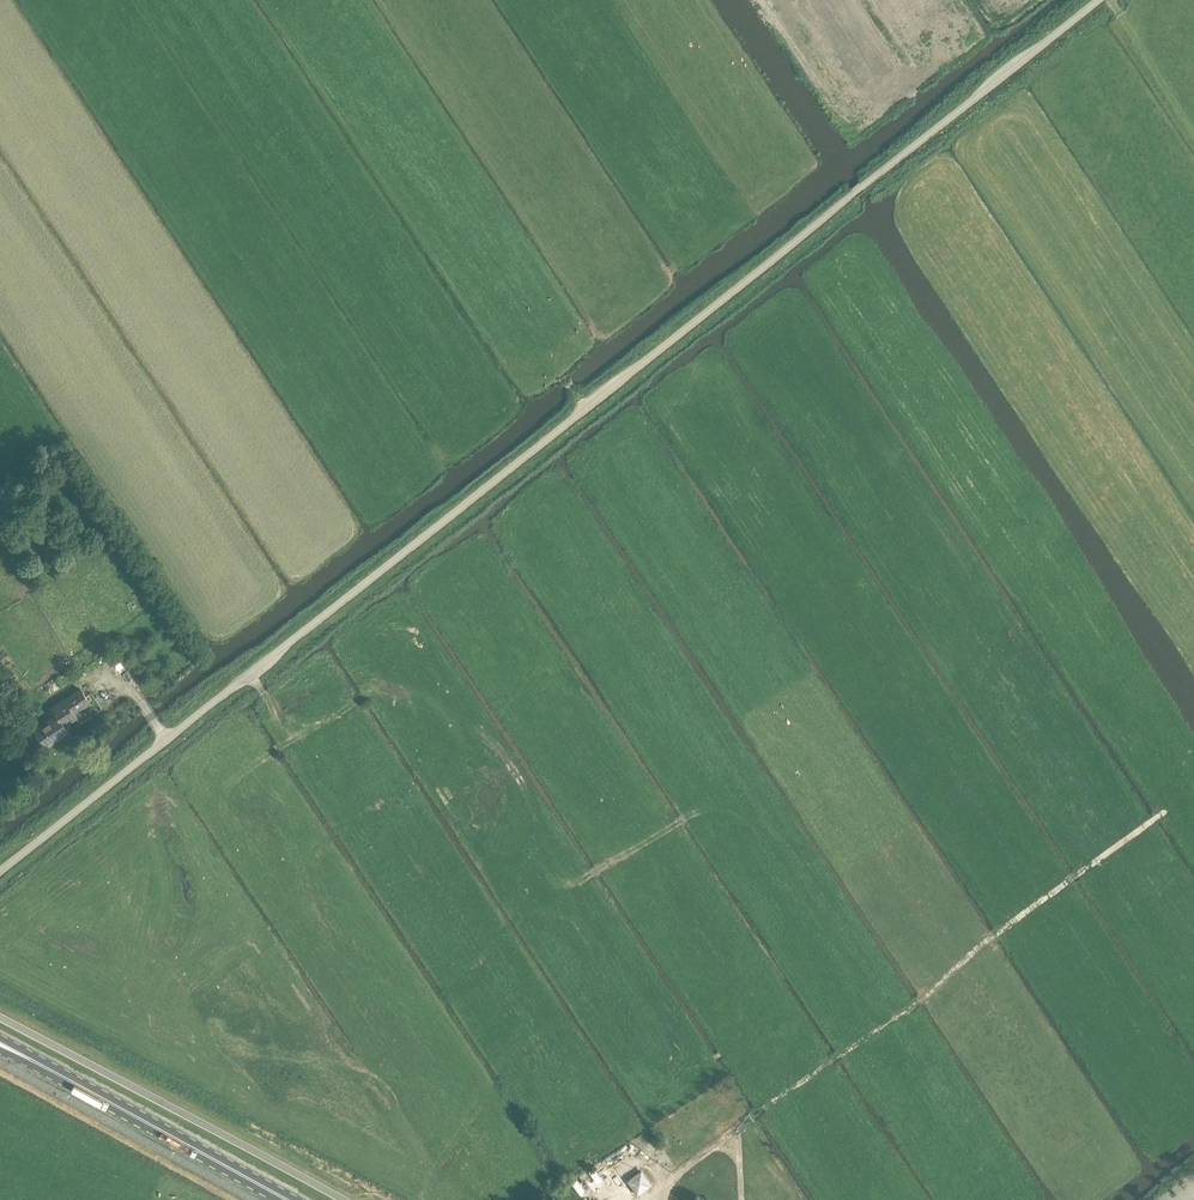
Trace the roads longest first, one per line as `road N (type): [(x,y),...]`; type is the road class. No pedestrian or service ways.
road 1 (unclassified): [(0,871),(1099,0)]
road 2 (primary): [(288,1199),(0,1044)]
road 3 (track): [(507,288),(556,365),(675,268),(705,217)]

